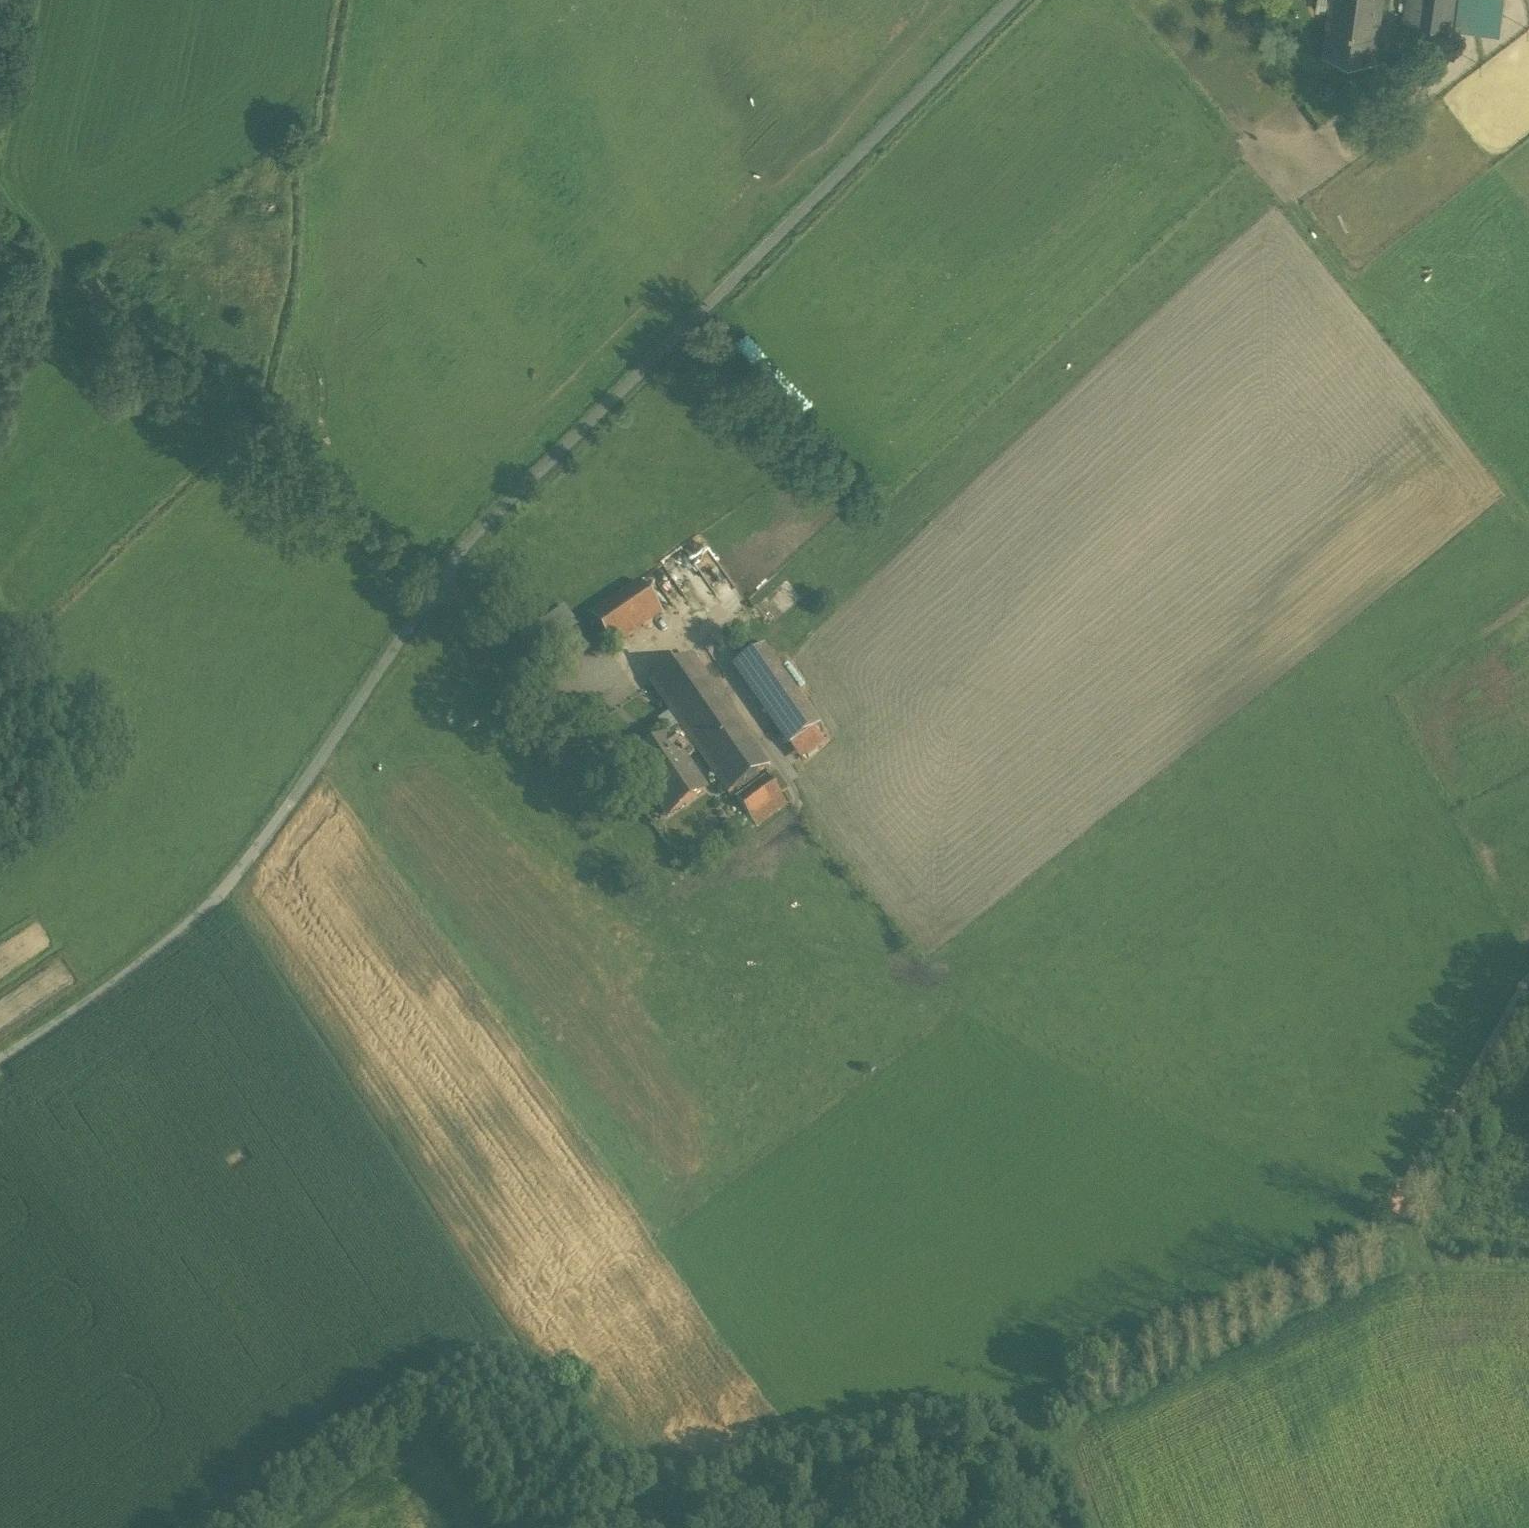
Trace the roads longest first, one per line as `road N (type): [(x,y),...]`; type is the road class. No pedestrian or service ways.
road 1 (unclassified): [(0,1057),(176,936),(262,839),(440,576),(1012,0)]

